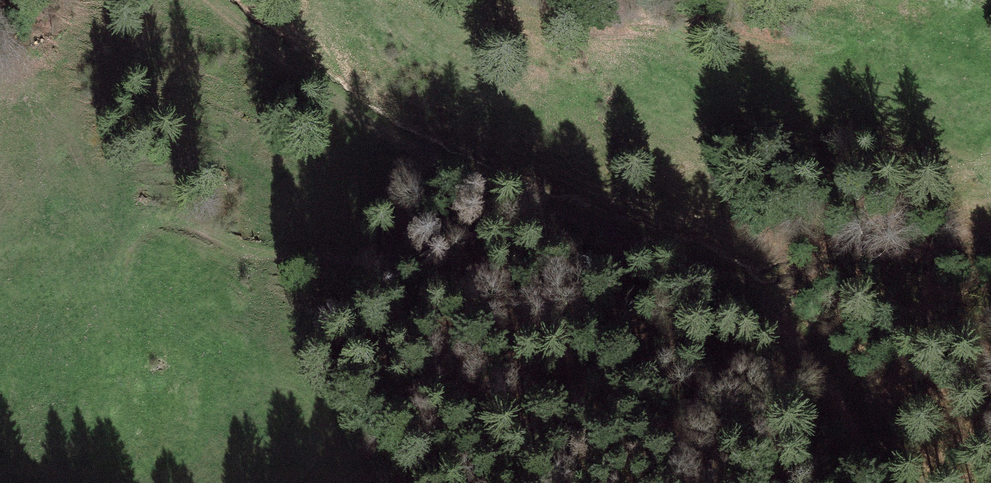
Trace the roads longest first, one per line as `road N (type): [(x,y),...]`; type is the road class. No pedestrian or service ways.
road 1 (track): [(878,482),(795,335),(758,295),(389,133),(214,0)]
road 2 (track): [(700,264),(465,237),(428,239),(372,260),(274,255),(177,220),(143,229),(122,254)]

